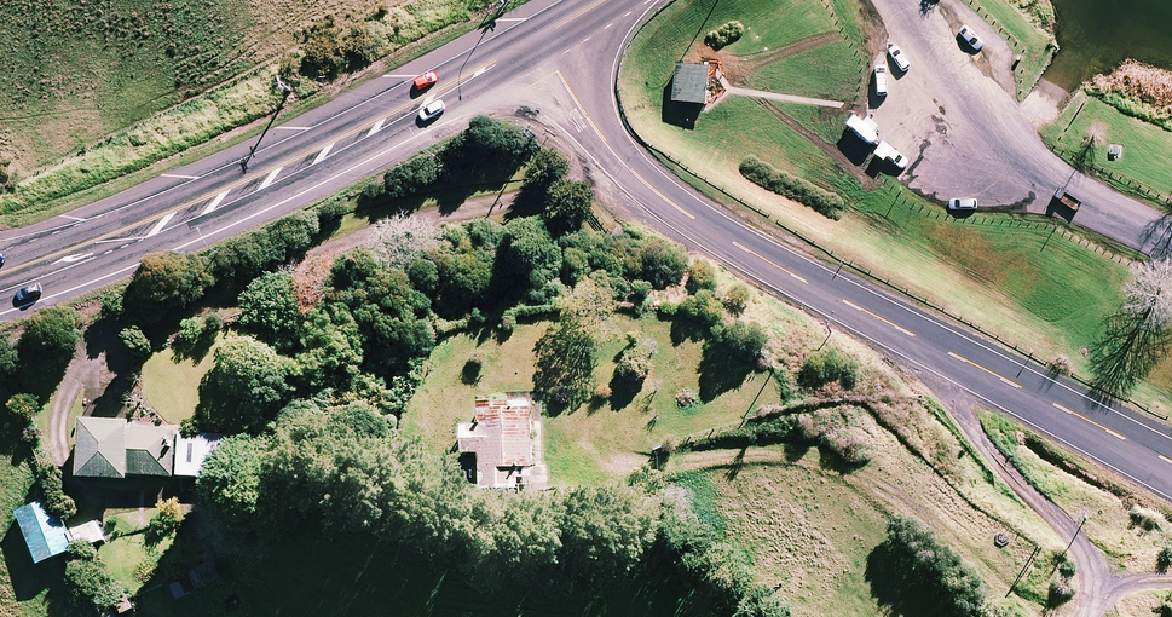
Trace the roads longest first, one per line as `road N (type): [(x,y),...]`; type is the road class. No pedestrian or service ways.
road 1 (tertiary): [(537,39),(617,157),(680,208),(1171,467)]
road 2 (trunk): [(537,39),(281,164),(0,271)]
road 3 (track): [(1094,602),(1086,554),(998,462),(908,333)]

